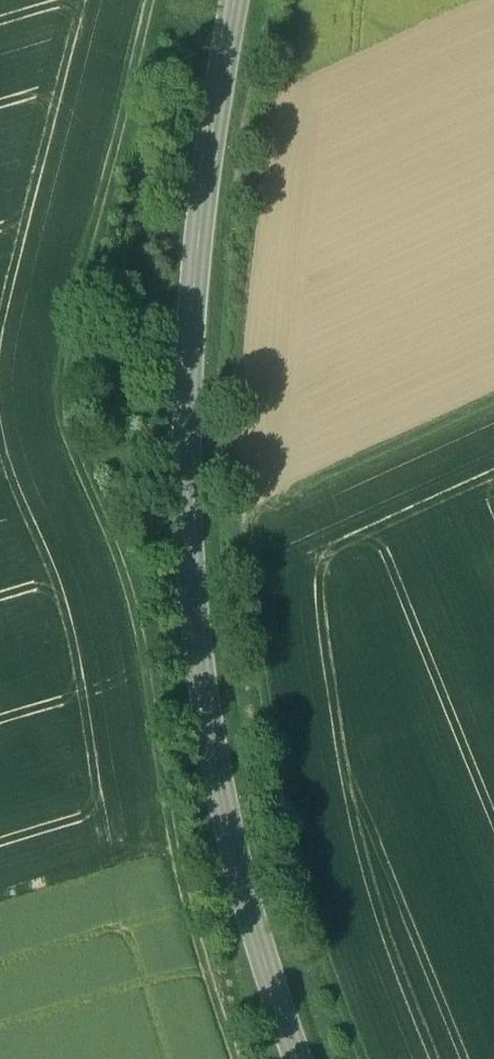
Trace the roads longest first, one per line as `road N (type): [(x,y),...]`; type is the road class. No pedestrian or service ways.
road 1 (track): [(171,0),(74,411),(82,452),(147,616),(190,860),(244,1058)]
road 2 (secondary): [(307,1058),(254,883),(209,609),(204,496),(218,223),(258,0)]
road 3 (track): [(493,420),(266,521),(286,736),(311,873),(371,1058)]

